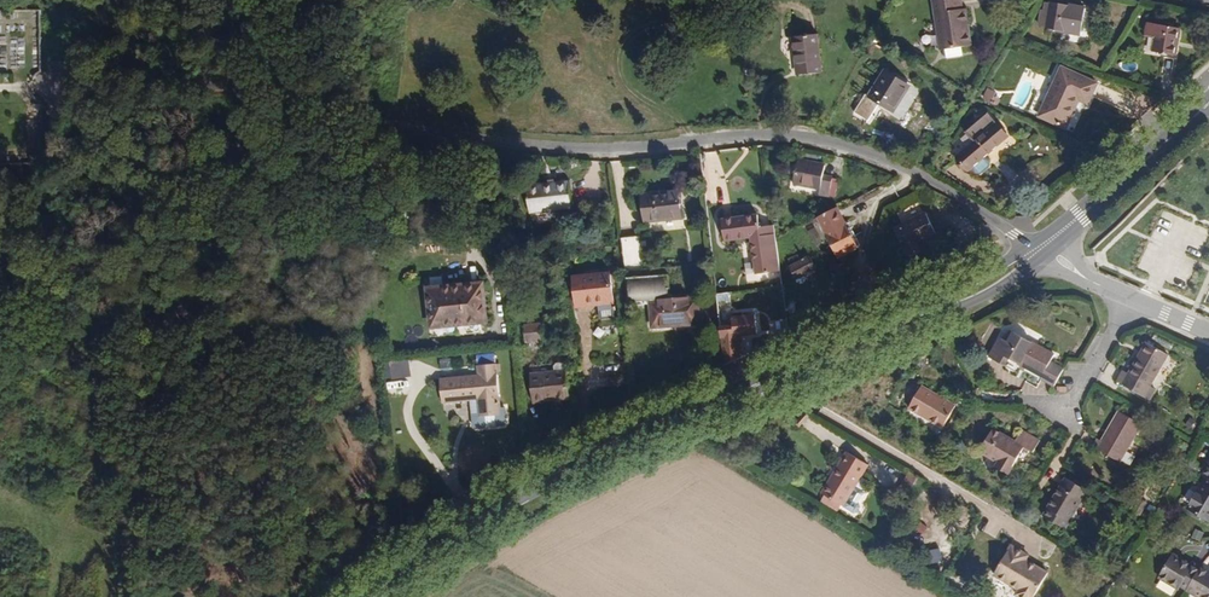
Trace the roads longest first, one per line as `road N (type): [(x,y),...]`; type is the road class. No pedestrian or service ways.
road 1 (residential): [(53,91),(556,149),(738,137),(837,142),(920,176),(1039,249)]
road 2 (primary): [(370,596),(549,490),(784,386),(994,280),(1039,249)]
road 3 (primary): [(1039,249),(1208,103)]
road 4 (residential): [(1132,300),(1066,419)]

